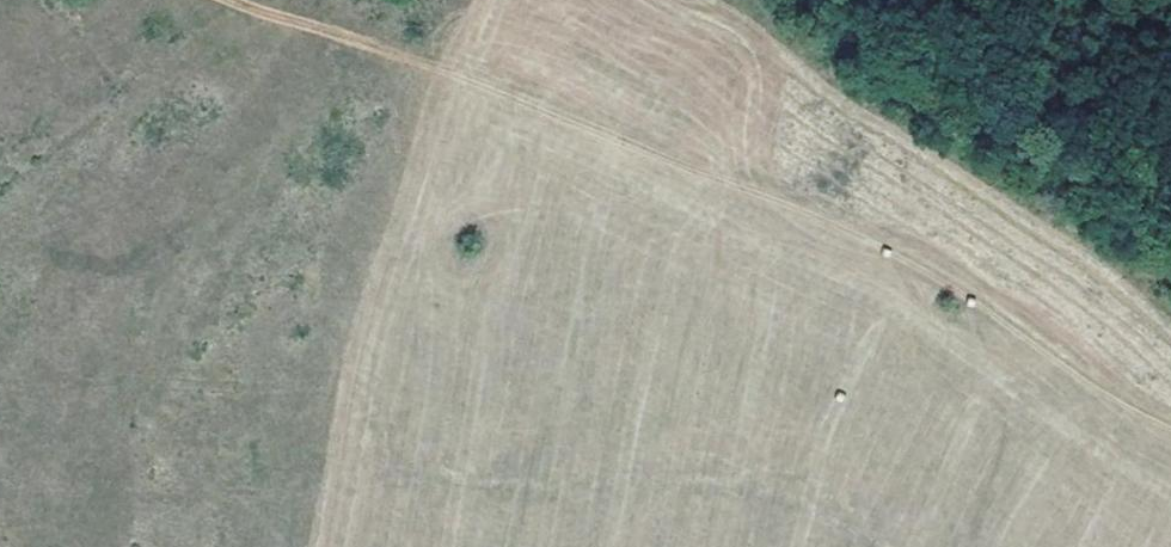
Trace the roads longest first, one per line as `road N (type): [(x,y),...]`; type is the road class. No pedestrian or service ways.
road 1 (track): [(235,0),(828,219),(978,299),(1092,384),(1170,424)]
road 2 (track): [(433,69),(323,546)]
road 3 (track): [(1170,173),(1043,102),(984,32),(899,19),(883,0)]

